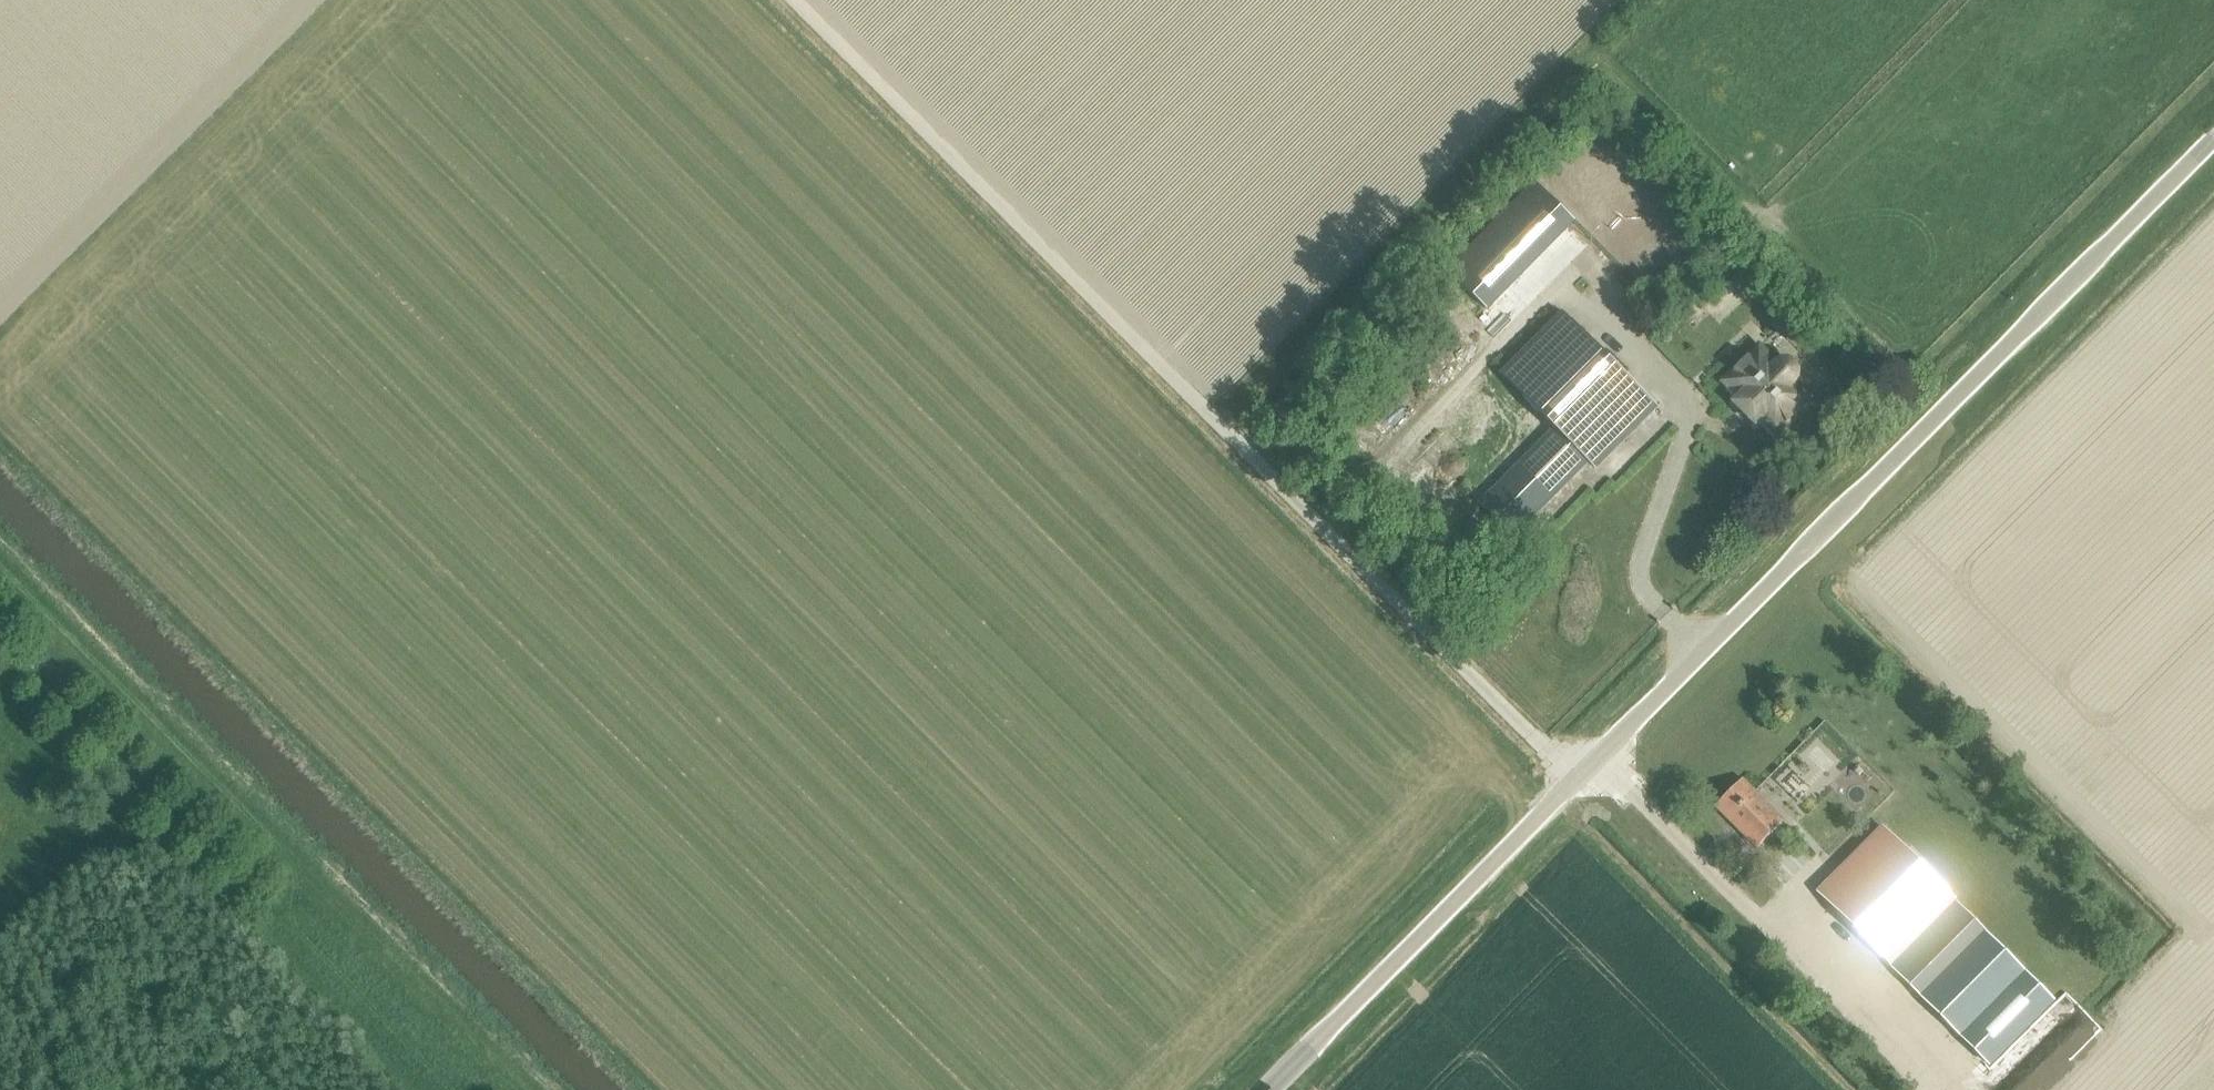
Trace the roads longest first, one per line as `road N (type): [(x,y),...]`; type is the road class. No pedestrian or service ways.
road 1 (unclassified): [(1261,1089),(2213,145)]

